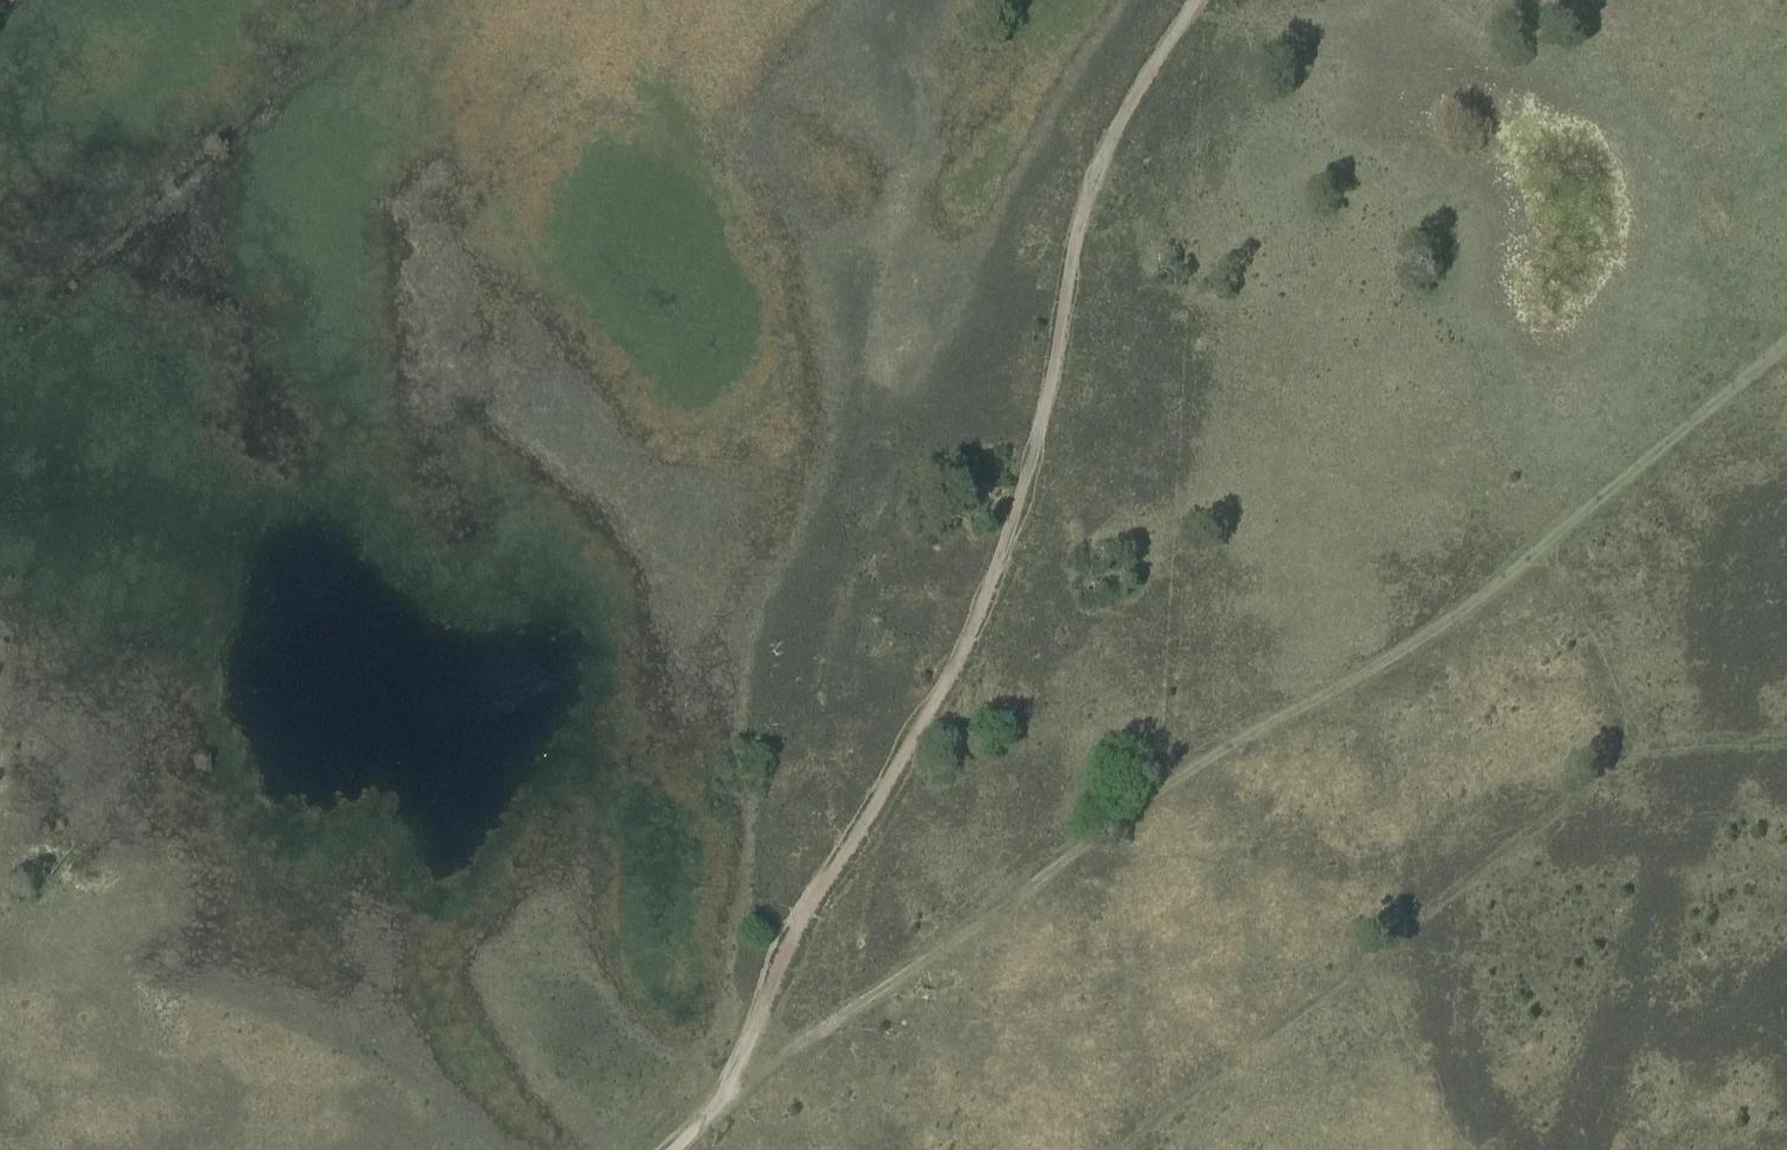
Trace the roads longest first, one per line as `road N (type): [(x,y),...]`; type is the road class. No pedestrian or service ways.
road 1 (track): [(1202,0),(1109,140),(1078,231),(1030,466),(961,655),(773,967),(717,1107),(670,1149)]

